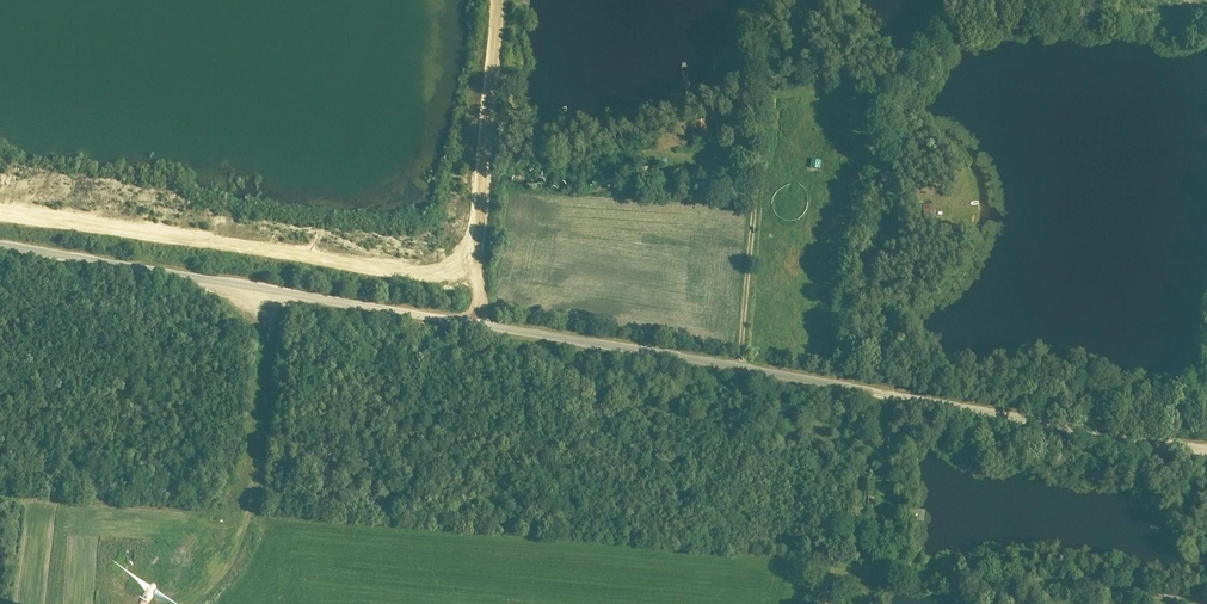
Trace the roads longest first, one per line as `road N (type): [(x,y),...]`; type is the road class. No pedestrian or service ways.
road 1 (residential): [(1206,453),(0,241)]
road 2 (track): [(273,289),(246,571),(197,603)]
road 3 (track): [(745,372),(766,121)]

